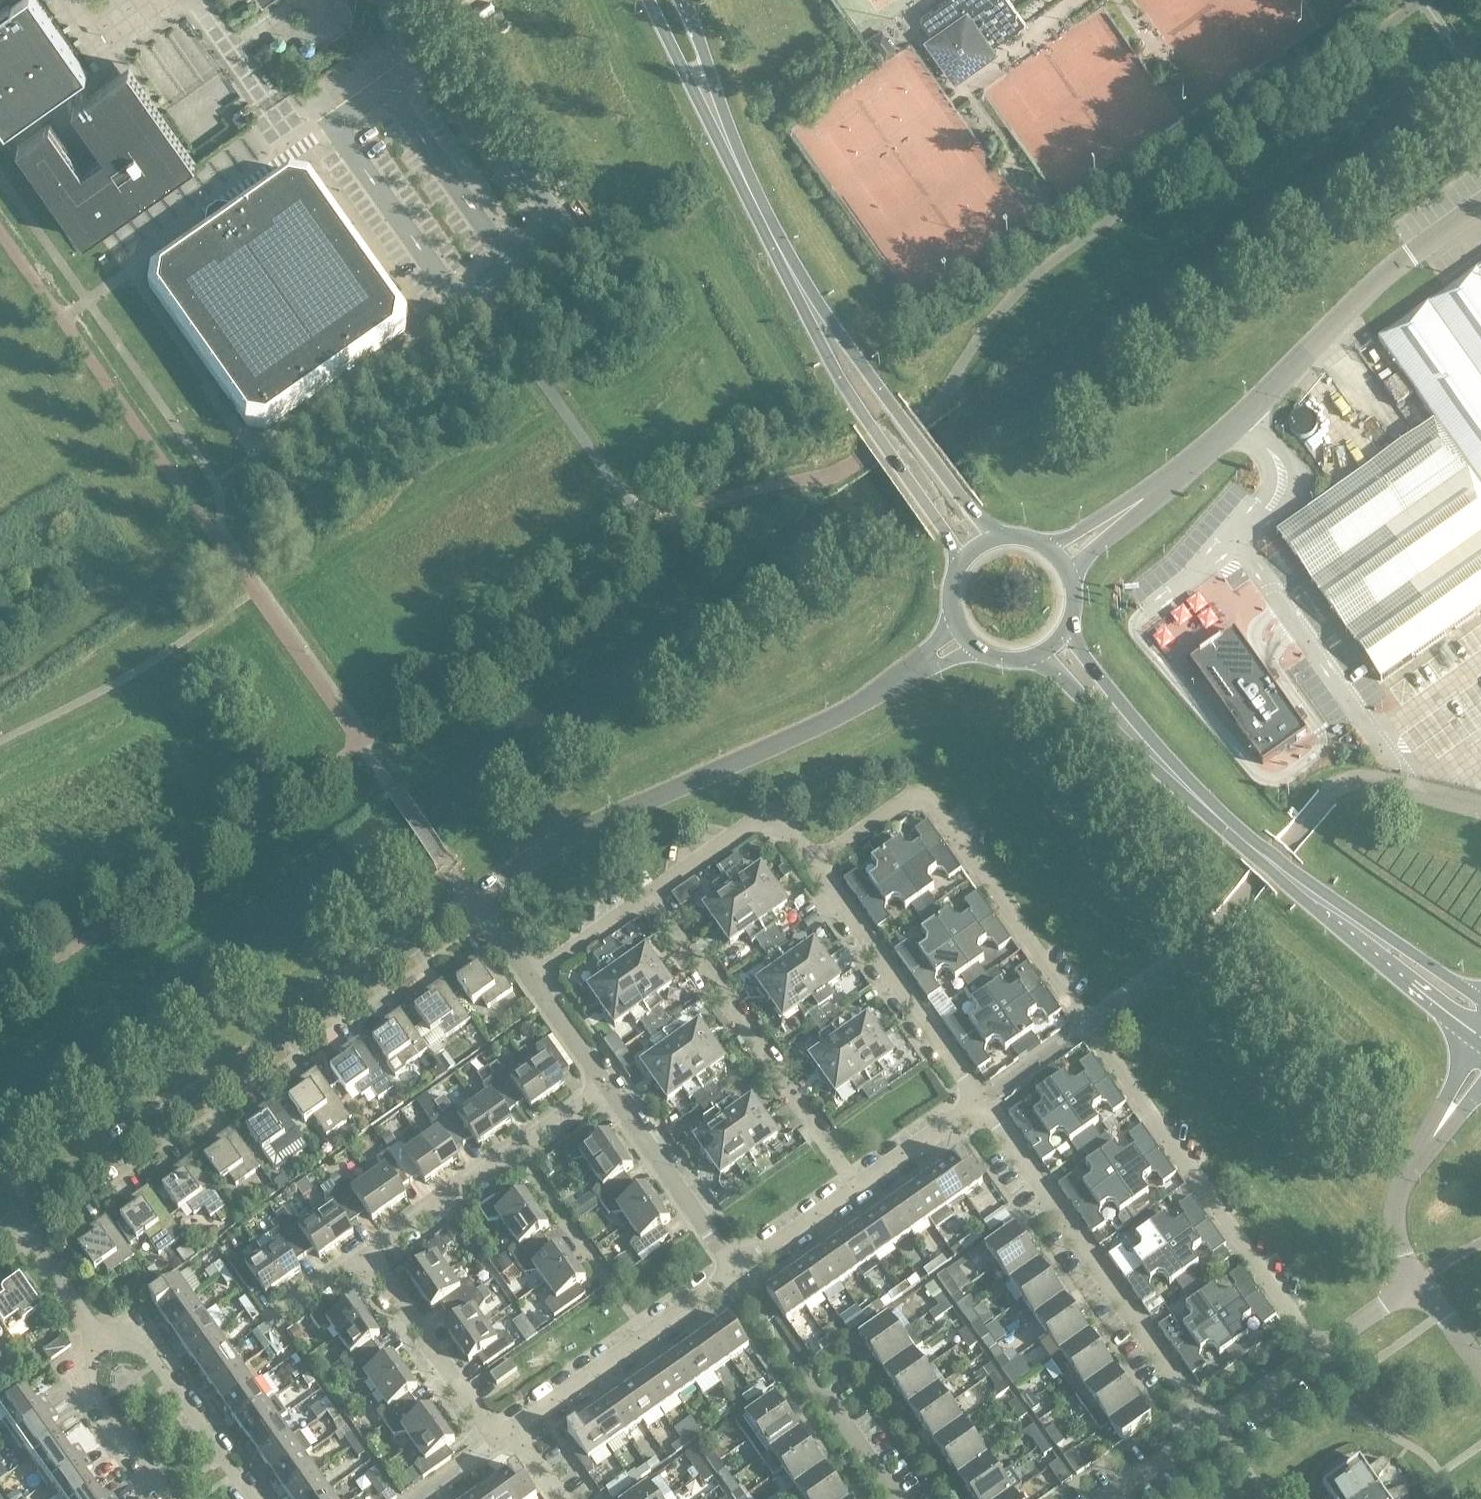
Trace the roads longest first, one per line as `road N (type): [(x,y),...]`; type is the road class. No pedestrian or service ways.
road 1 (residential): [(1318,1351),(923,791),(907,791),(812,861)]
road 2 (residential): [(9,1220),(472,895)]
road 3 (residential): [(472,895),(545,842),(799,737),(910,669)]
road 4 (unclassified): [(1138,502),(1347,308),(1480,212)]
road 5 (residential): [(1210,1428),(980,1101)]
road 6 (residential): [(649,885),(857,1187)]
road 7 (secondary): [(803,293),(832,372),(945,533),(957,566)]
road 8 (secondary): [(1000,538),(803,293)]
road 9 (residential): [(980,1101),(812,861)]
road 10 (residential): [(367,1254),(606,1085)]
road 11 (residential): [(513,1432),(736,1271)]
road 12 (residential): [(1415,1285),(1396,1235),(1399,1193),(1480,1065)]
road 13 (residential): [(252,1498),(135,1336),(94,1339)]
road 14 (secondary): [(1306,894),(1323,917),(1480,1045)]
road 15 (residential): [(497,1441),(367,1254)]
road 16 (residential): [(736,1271),(606,1085)]
road 17 (residential): [(812,861),(765,804),(649,885)]
road 18 (secondary): [(1191,789),(1081,653),(1070,620)]
road 19 (secondary): [(1029,658),(1191,789)]
road 20 (secondary): [(1480,1005),(1338,904),(1306,894)]
road 21 (secondary): [(712,108),(803,293)]
road 22 (residential): [(94,1339),(80,1372),(169,1498)]
road 23 (secondary): [(1306,894),(1191,789)]
road 24 (residential): [(857,1187),(980,1101)]
road 25 (residential): [(736,1271),(857,1187)]
road 26 (residential): [(649,885),(528,968)]
road 27 (residential): [(94,1339),(9,1220)]
road 28 (residential): [(606,1085),(528,968)]
road 29 (residential): [(1210,1428),(1318,1351)]
road 30 (residential): [(895,1498),(823,1394)]
road 31 (secondary): [(648,0),(712,108)]

